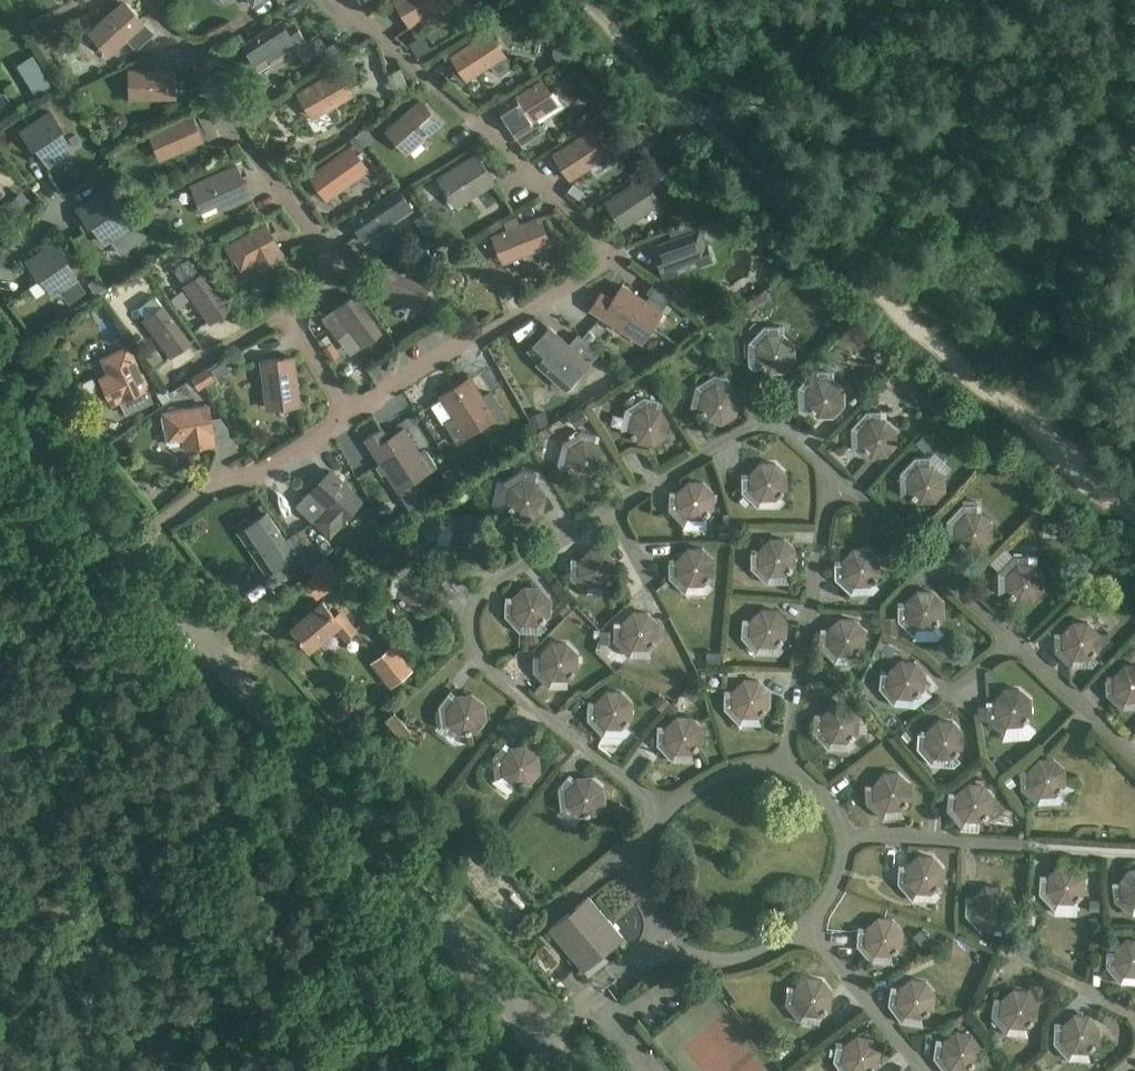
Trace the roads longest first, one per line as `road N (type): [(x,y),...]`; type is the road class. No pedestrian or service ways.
road 1 (unclassified): [(564,1070),(0,398)]

